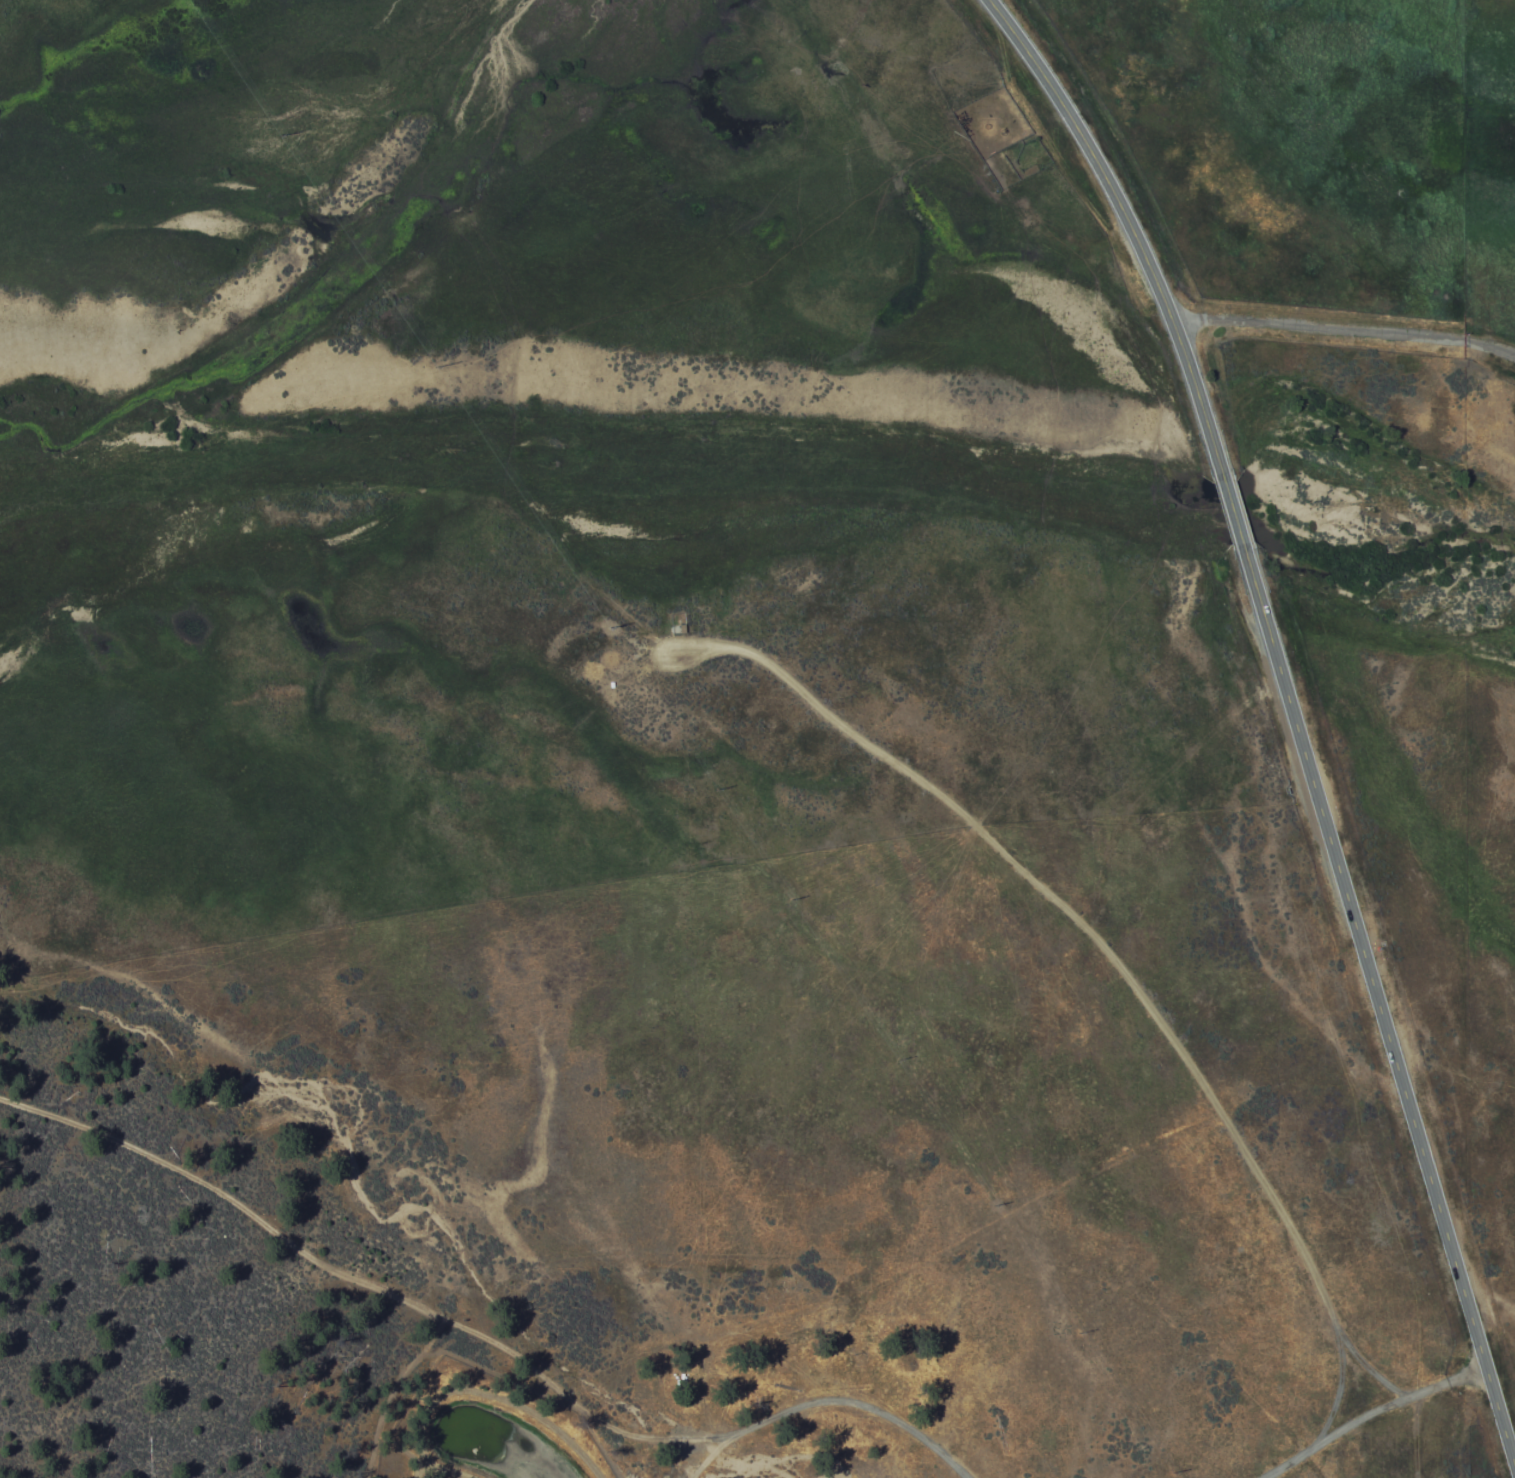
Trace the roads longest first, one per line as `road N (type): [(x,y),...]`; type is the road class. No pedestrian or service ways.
road 1 (primary): [(1514,1464),(1245,551)]
road 2 (primary): [(1222,475),(1174,325),(1132,229),(1073,120),(990,0)]

